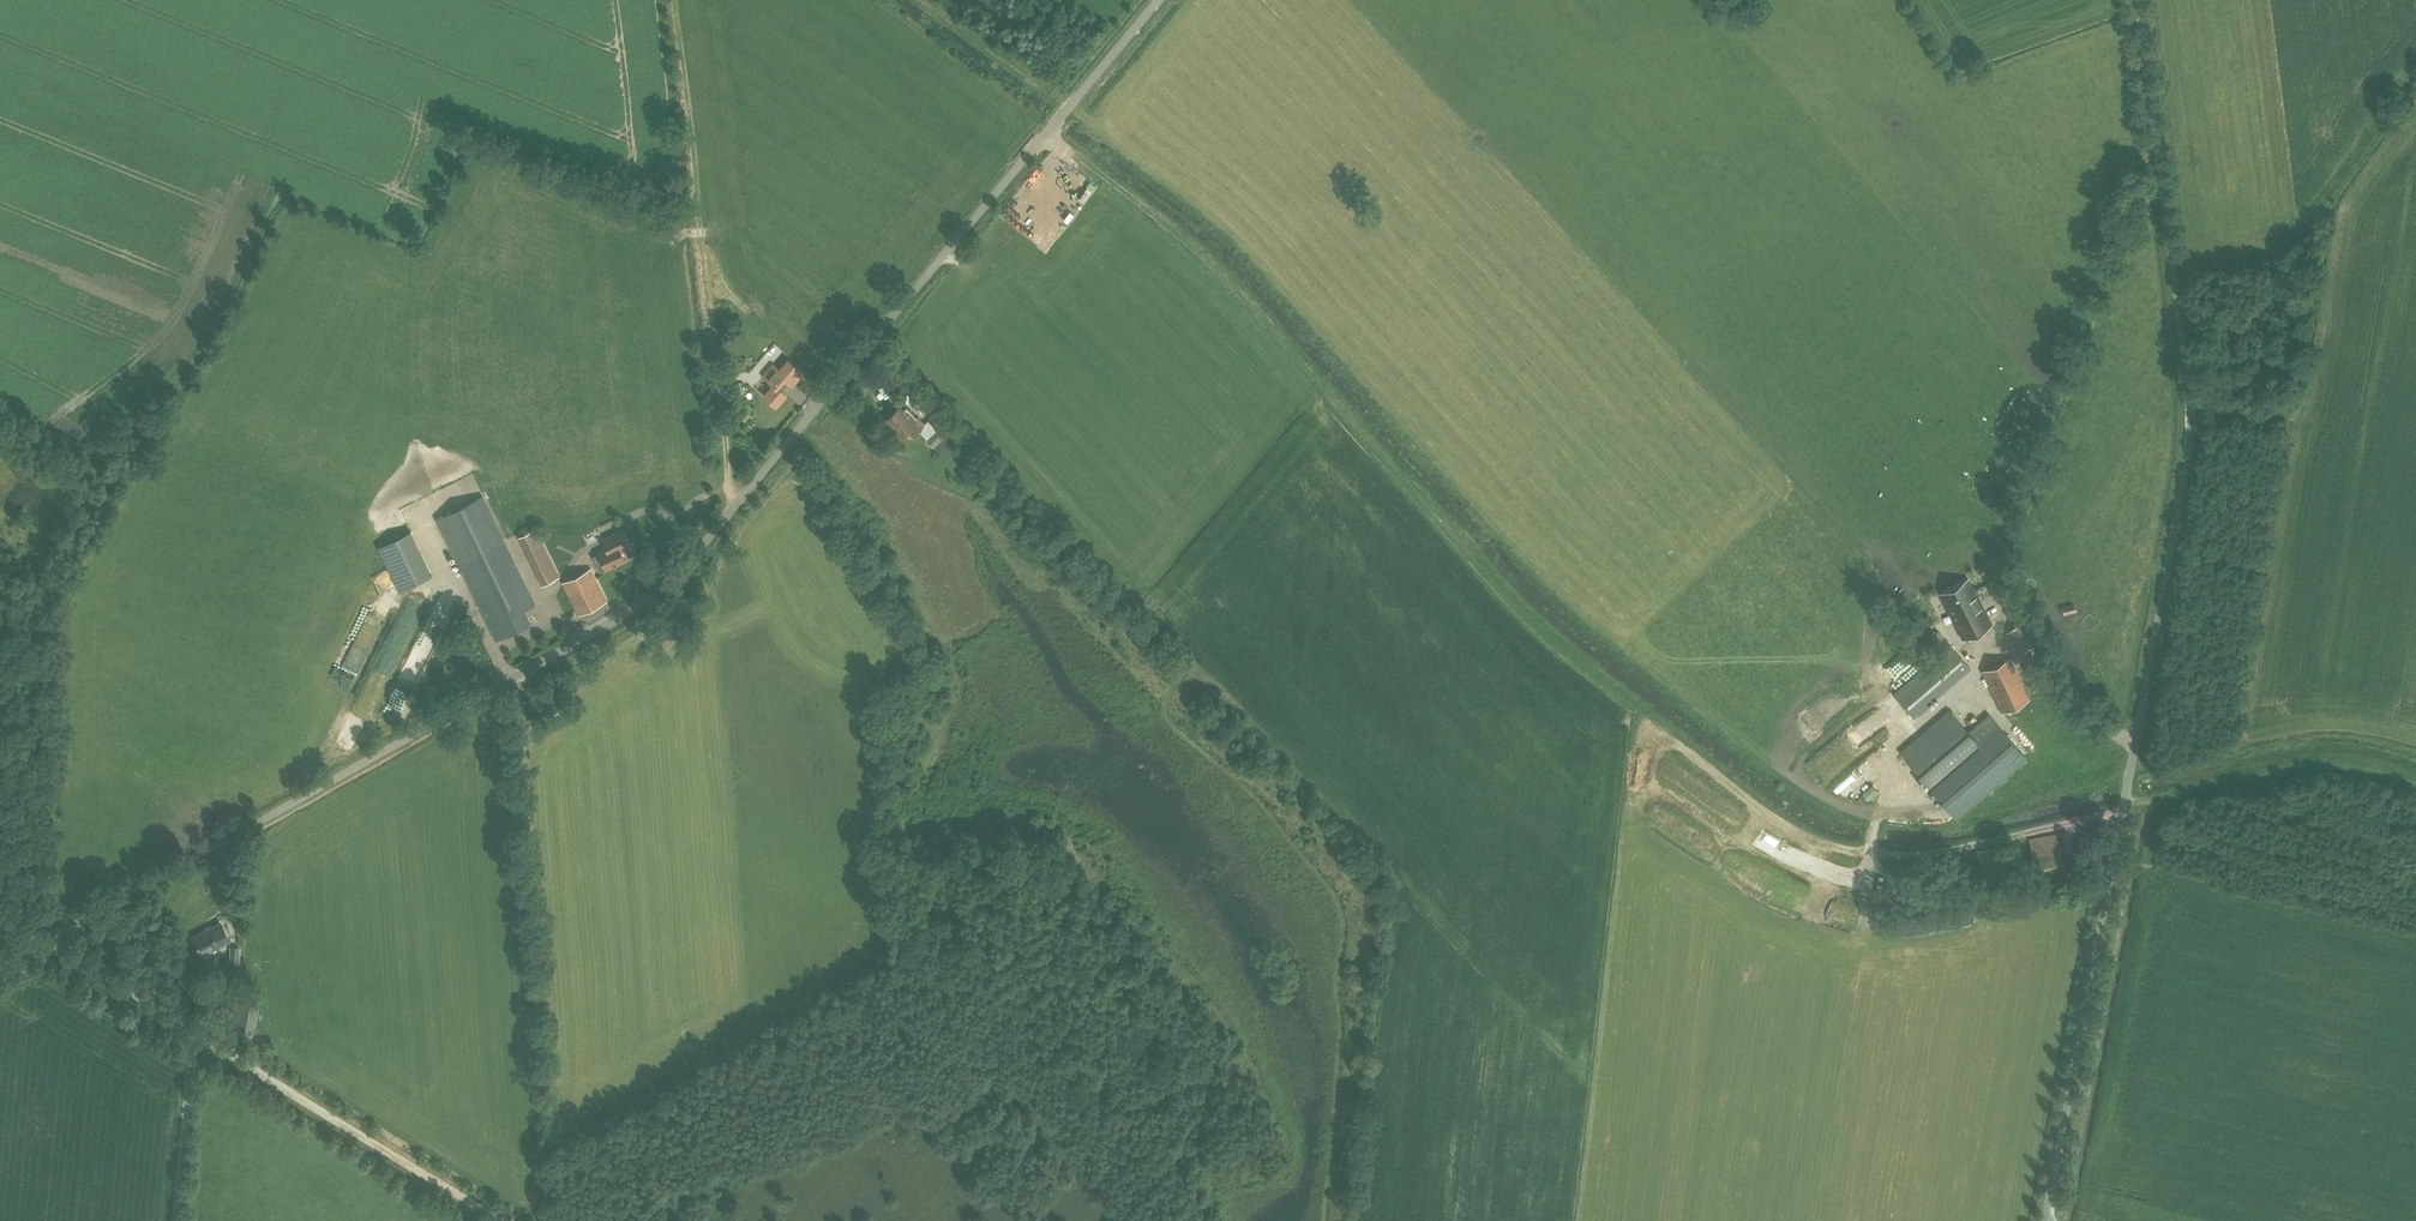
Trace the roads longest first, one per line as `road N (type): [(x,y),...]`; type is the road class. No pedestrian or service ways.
road 1 (track): [(1045,134),(1225,283),(1414,493),(1450,517),(1534,627),(1739,785),(1836,849),(1905,858),(2330,767),(2376,770),(2415,786)]
road 2 (unclassified): [(46,941),(620,619),(672,581),(1158,0)]
road 3 (unclassified): [(2046,1220),(2184,477),(2189,408),(2139,0)]
road 4 (track): [(667,0),(711,378),(730,481),(742,499)]
road 5 (track): [(2242,749),(2322,255)]
road 6 (track): [(1993,598),(2155,133)]
road 7 (track): [(494,1220),(195,1033)]
road 8 (track): [(2130,769),(2346,735),(2415,752)]
road 9 (track): [(919,0),(1066,109)]

